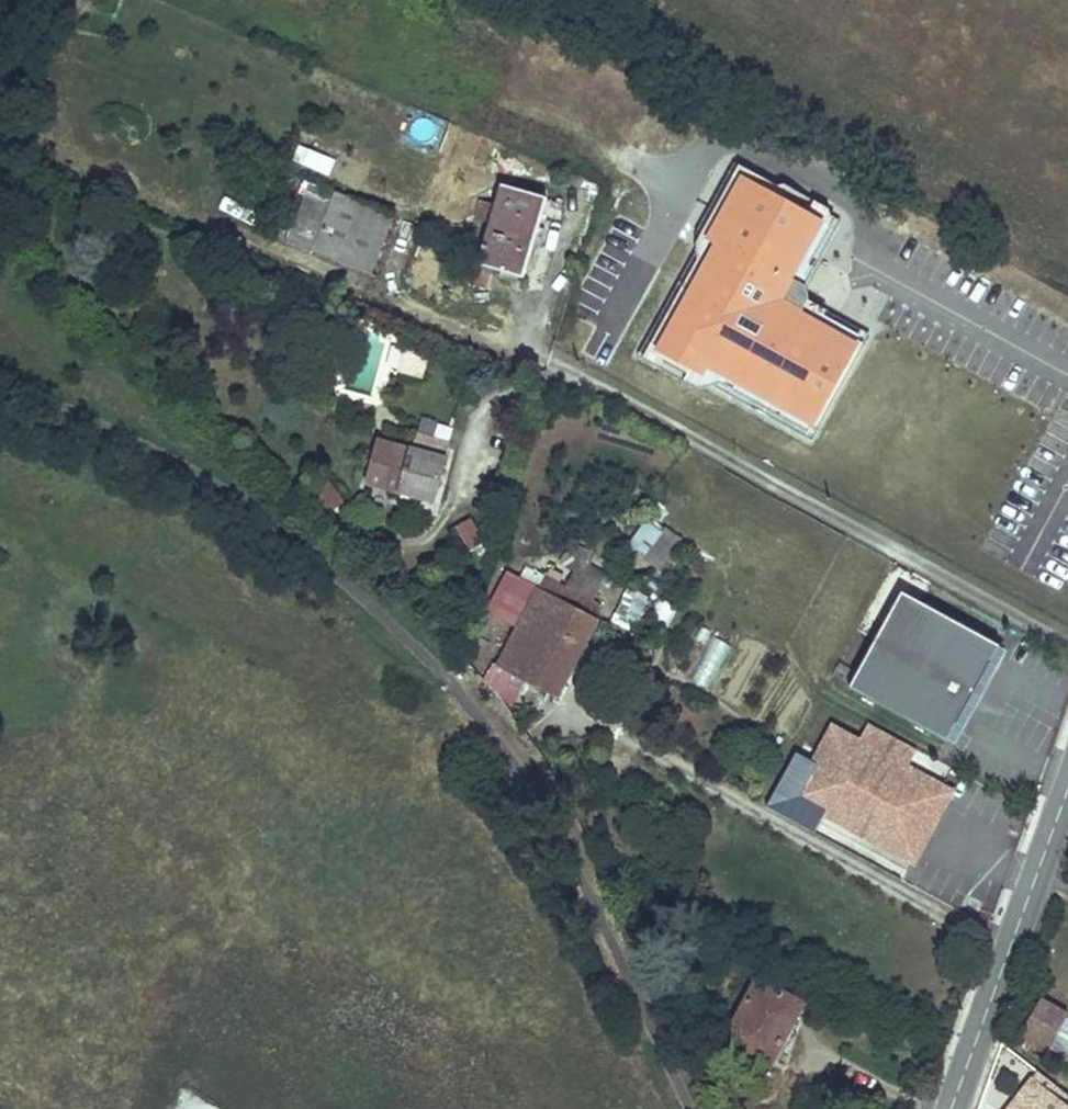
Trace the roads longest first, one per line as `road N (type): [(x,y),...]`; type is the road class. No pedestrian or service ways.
road 1 (tertiary): [(1067,790),(952,1108)]

